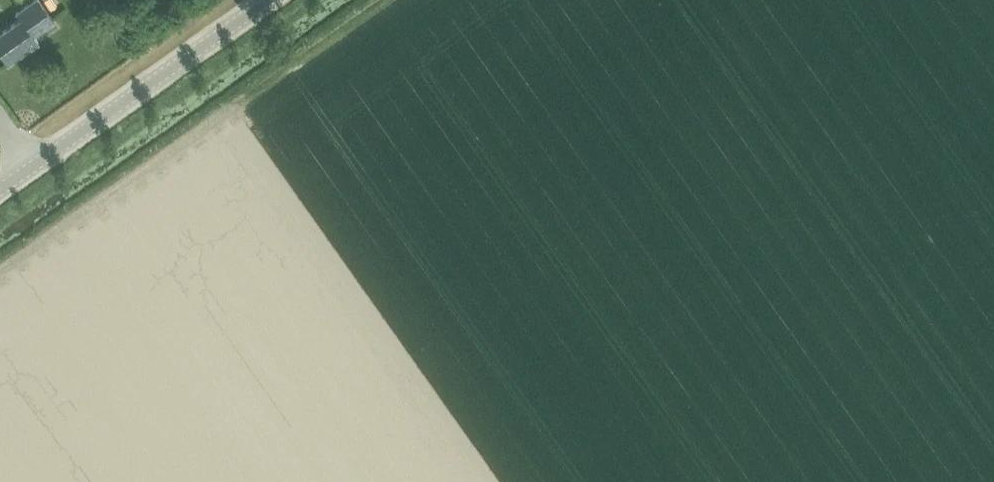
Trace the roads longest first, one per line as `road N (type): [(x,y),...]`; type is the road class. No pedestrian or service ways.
road 1 (unclassified): [(0,190),(268,0)]

